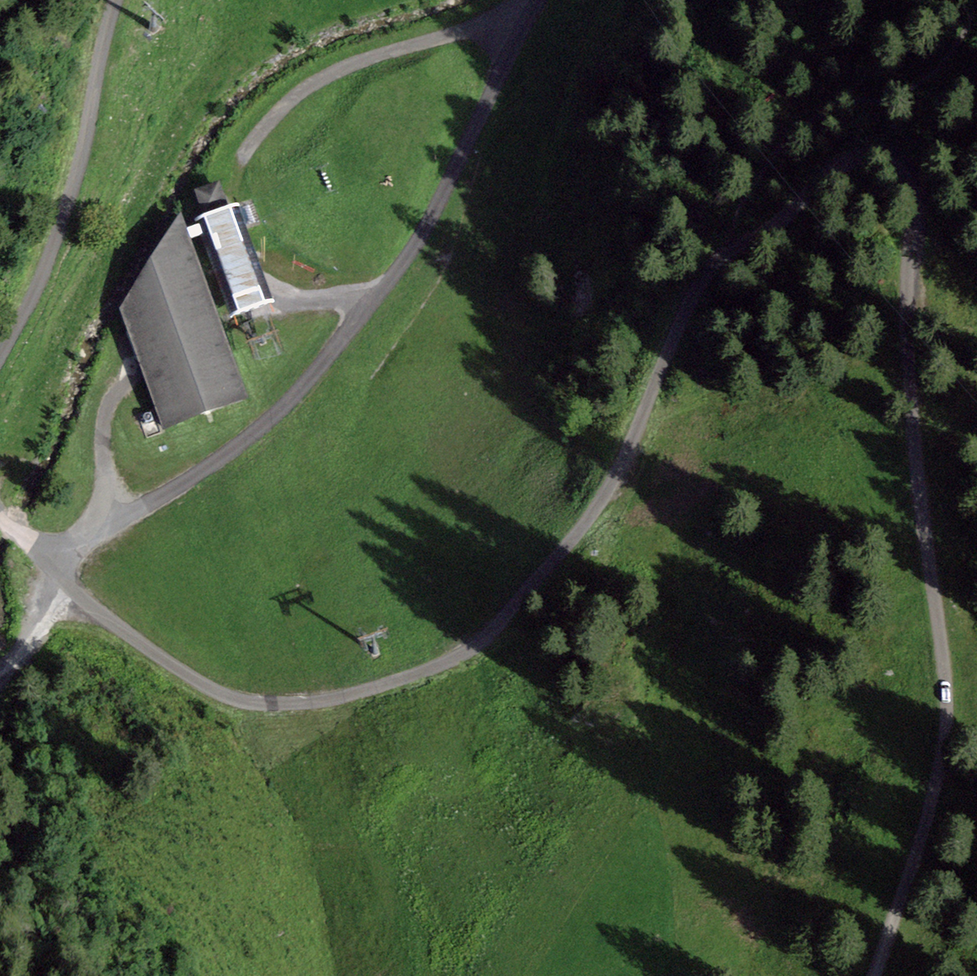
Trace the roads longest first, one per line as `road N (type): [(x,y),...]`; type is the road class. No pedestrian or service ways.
road 1 (unclassified): [(0,519),(127,634),(243,701),(327,700),(454,660),(491,634),(607,494),(707,271),(783,217),(831,169),(866,156),(892,162),(913,205),(915,427),(947,689),(929,801),(874,975)]
road 2 (track): [(537,0),(418,238),(298,390),(222,457),(45,564)]
road 3 (unclassified): [(118,0),(69,204),(0,356)]

